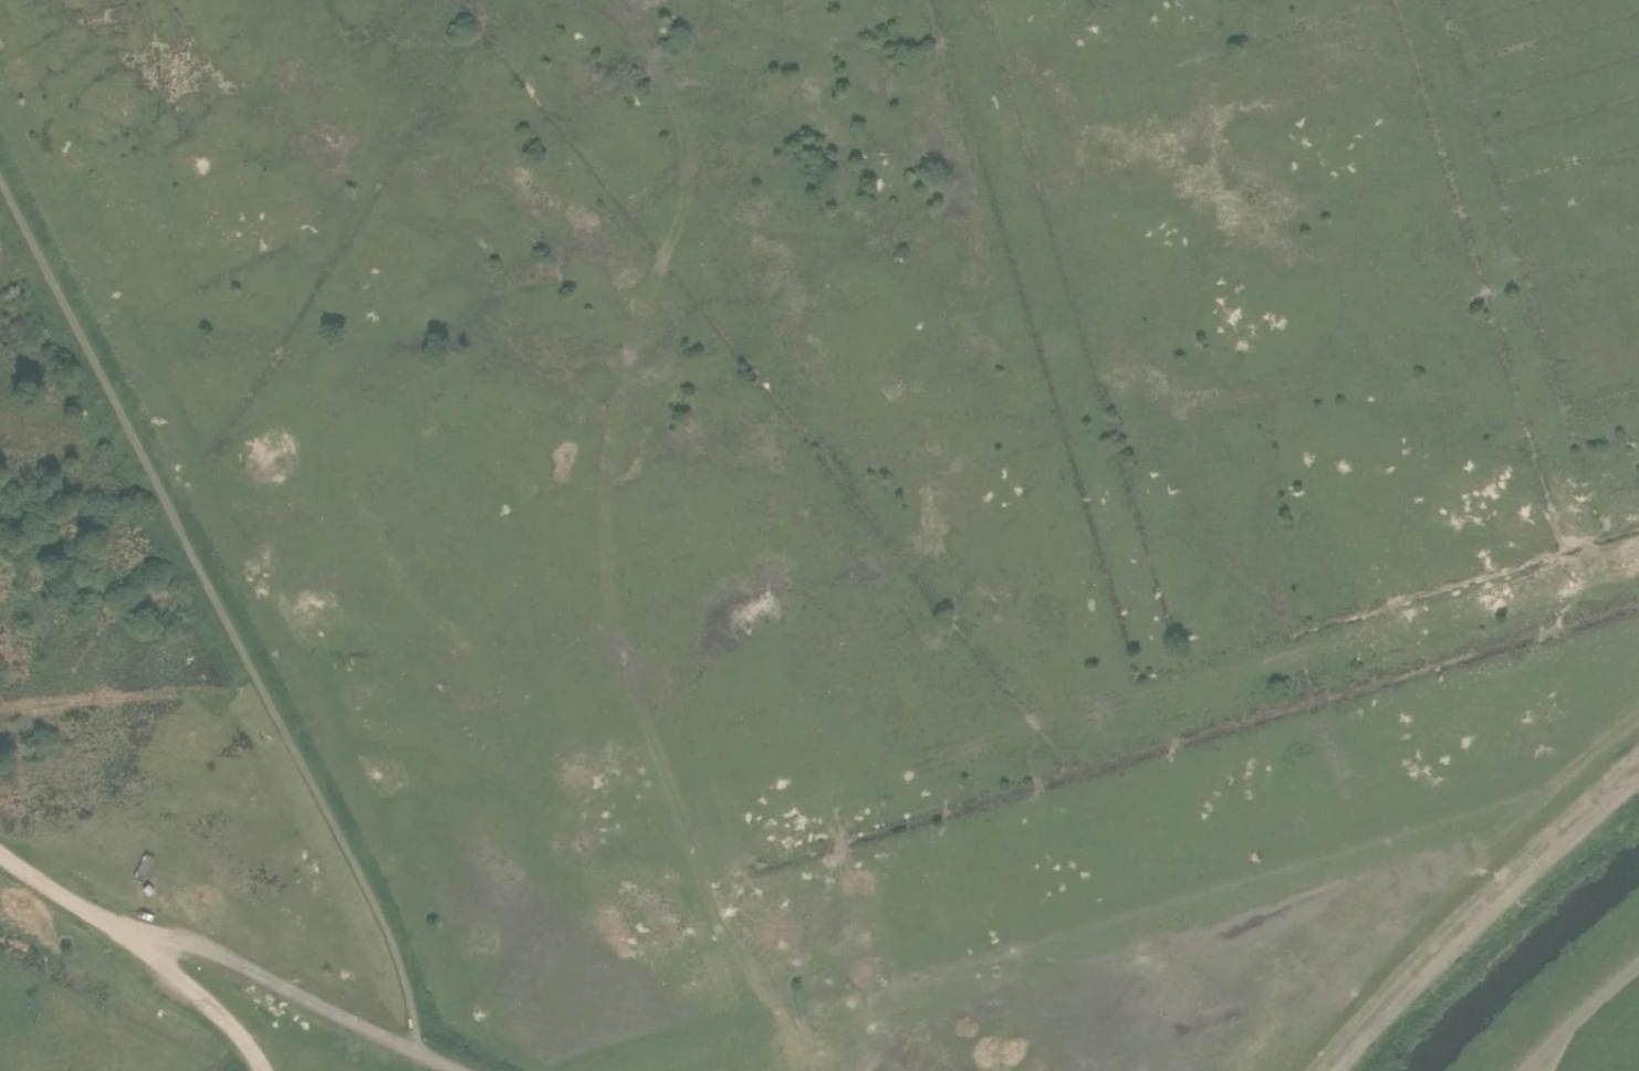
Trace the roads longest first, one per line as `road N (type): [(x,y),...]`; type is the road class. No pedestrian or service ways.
road 1 (track): [(1638,726),(1289,1070)]
road 2 (track): [(138,949),(189,951),(416,1060)]
road 3 (track): [(138,949),(234,1025),(261,1070)]
road 4 (track): [(0,850),(138,949)]
road 5 (track): [(1638,958),(1534,1070)]

